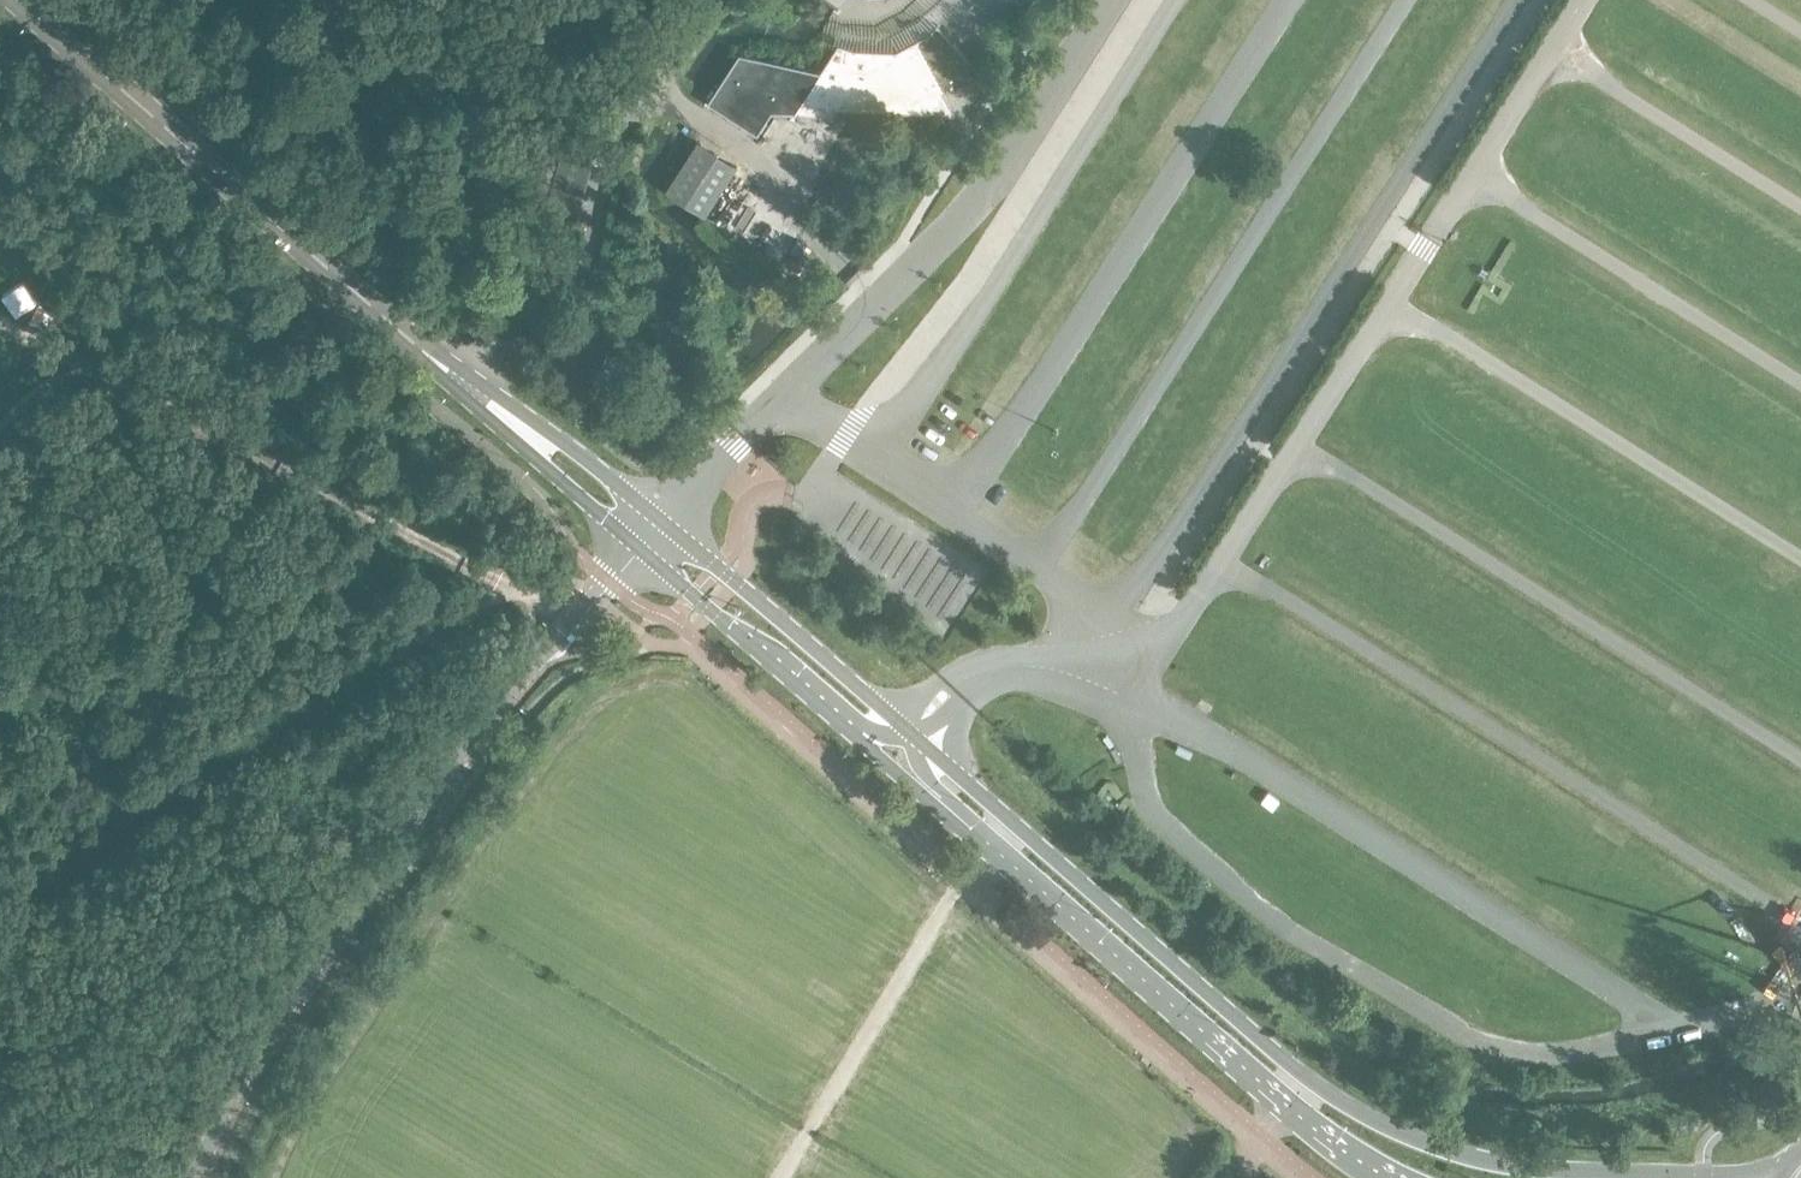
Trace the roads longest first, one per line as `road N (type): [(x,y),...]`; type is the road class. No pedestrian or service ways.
road 1 (secondary): [(1781,1173),(1542,1168),(1478,1158),(1417,1140),(1322,1088),(662,519)]
road 2 (secondary): [(638,545),(1306,1124),(1388,1177)]
road 3 (tertiary): [(195,1177),(248,1061),(468,737),(532,667)]
road 4 (track): [(0,907),(502,580)]
road 5 (secondary): [(466,381),(20,0)]
road 6 (secondary): [(662,519),(498,394),(466,381)]
road 7 (secondary): [(466,381),(479,411),(638,545)]
road 8 (track): [(1252,1177),(1254,1125),(1296,1069)]

